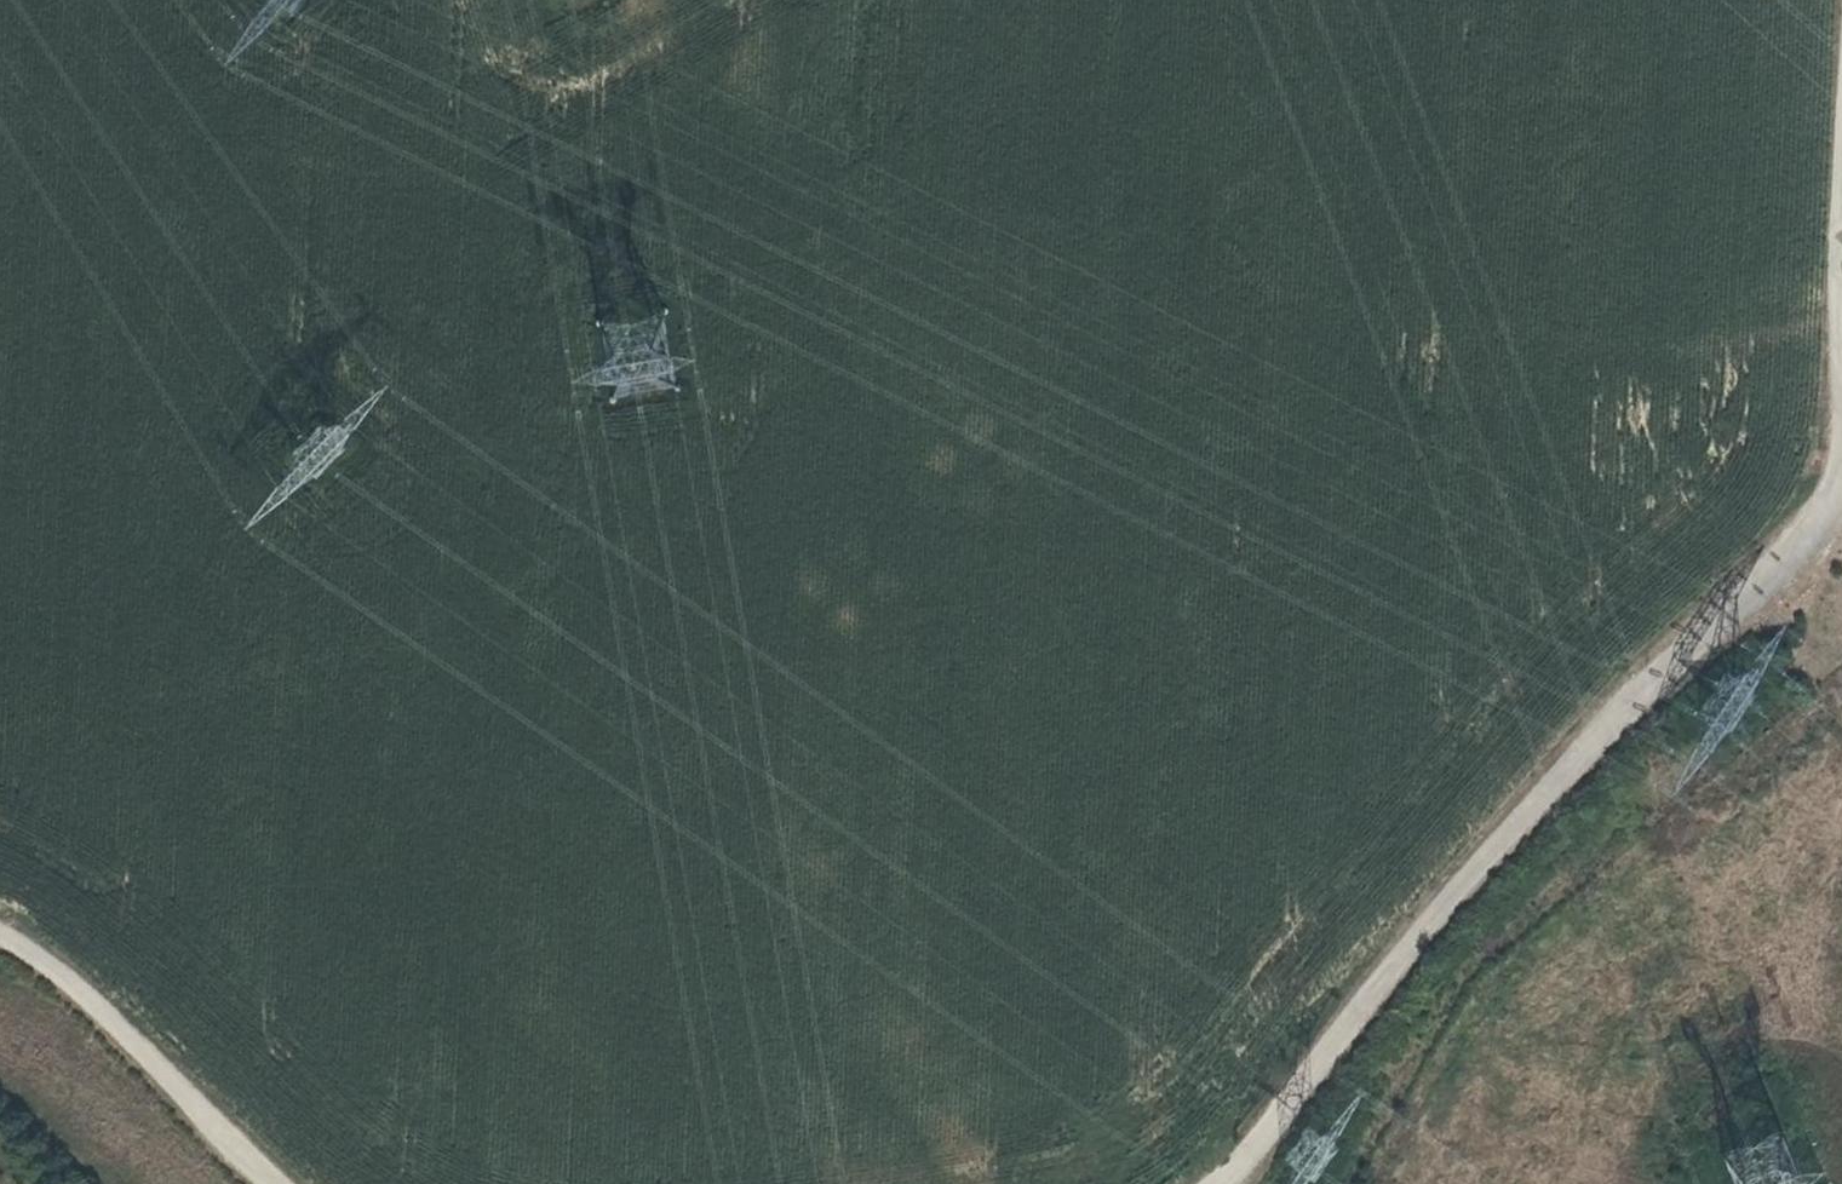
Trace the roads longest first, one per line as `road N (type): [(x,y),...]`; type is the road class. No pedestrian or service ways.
road 1 (unclassified): [(1257,1150),(1514,818),(1821,520),(1841,480)]
road 2 (track): [(277,1183),(82,993),(0,933)]

